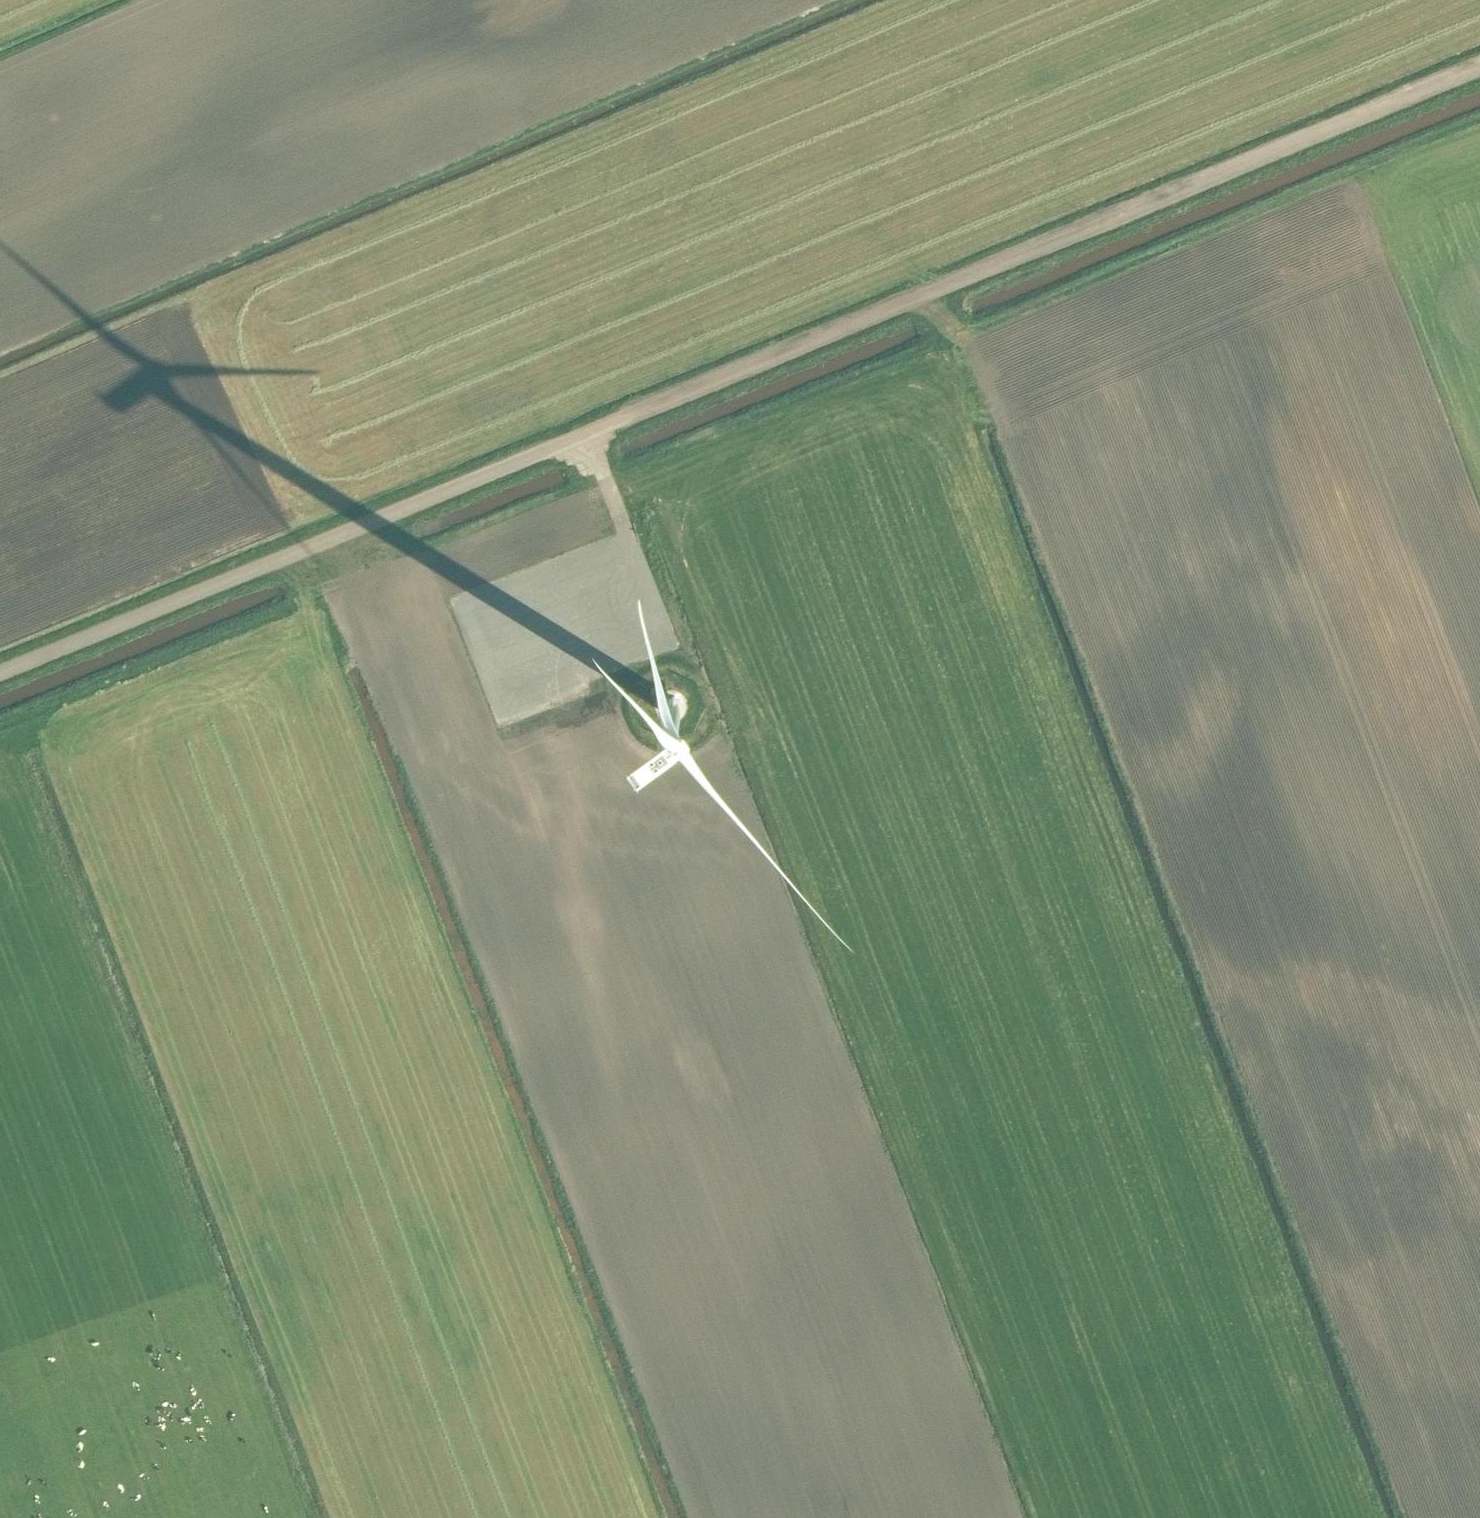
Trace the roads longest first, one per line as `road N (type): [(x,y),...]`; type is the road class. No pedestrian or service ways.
road 1 (unclassified): [(0,675),(1479,68)]

